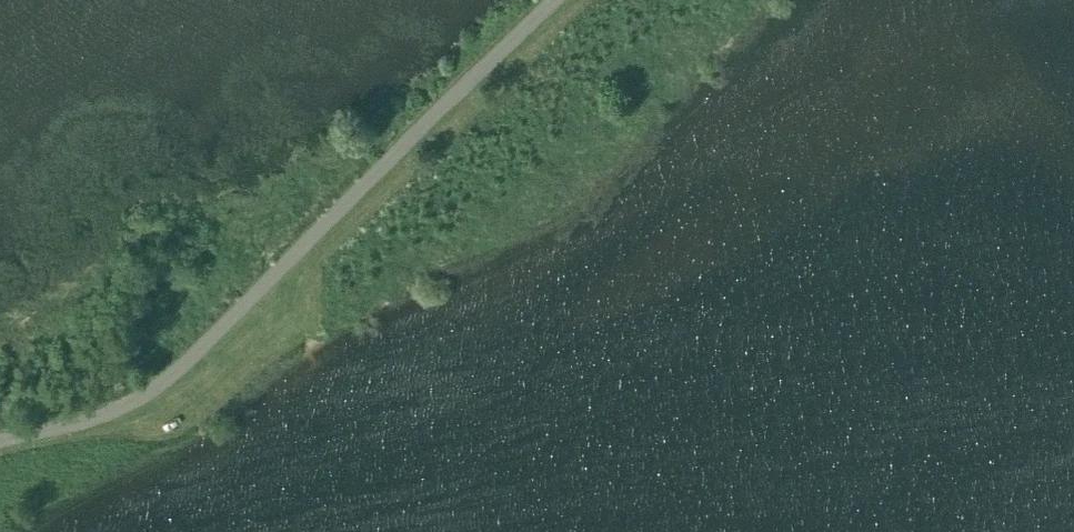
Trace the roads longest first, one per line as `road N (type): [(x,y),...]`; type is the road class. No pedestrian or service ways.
road 1 (unclassified): [(558,0),(171,379),(76,428),(0,445)]

